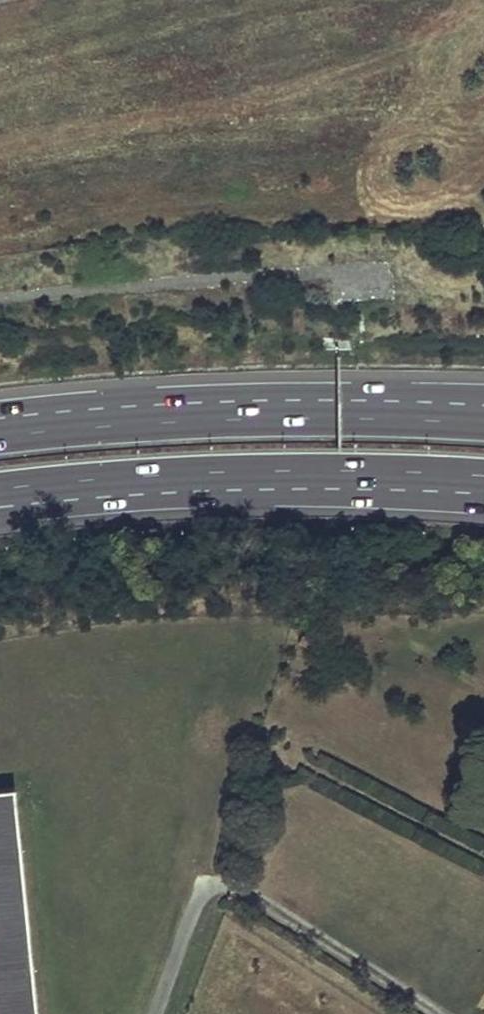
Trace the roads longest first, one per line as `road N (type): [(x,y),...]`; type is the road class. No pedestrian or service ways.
road 1 (motorway): [(0,499),(289,480),(483,486)]
road 2 (motorway): [(483,424),(223,422),(0,437)]

